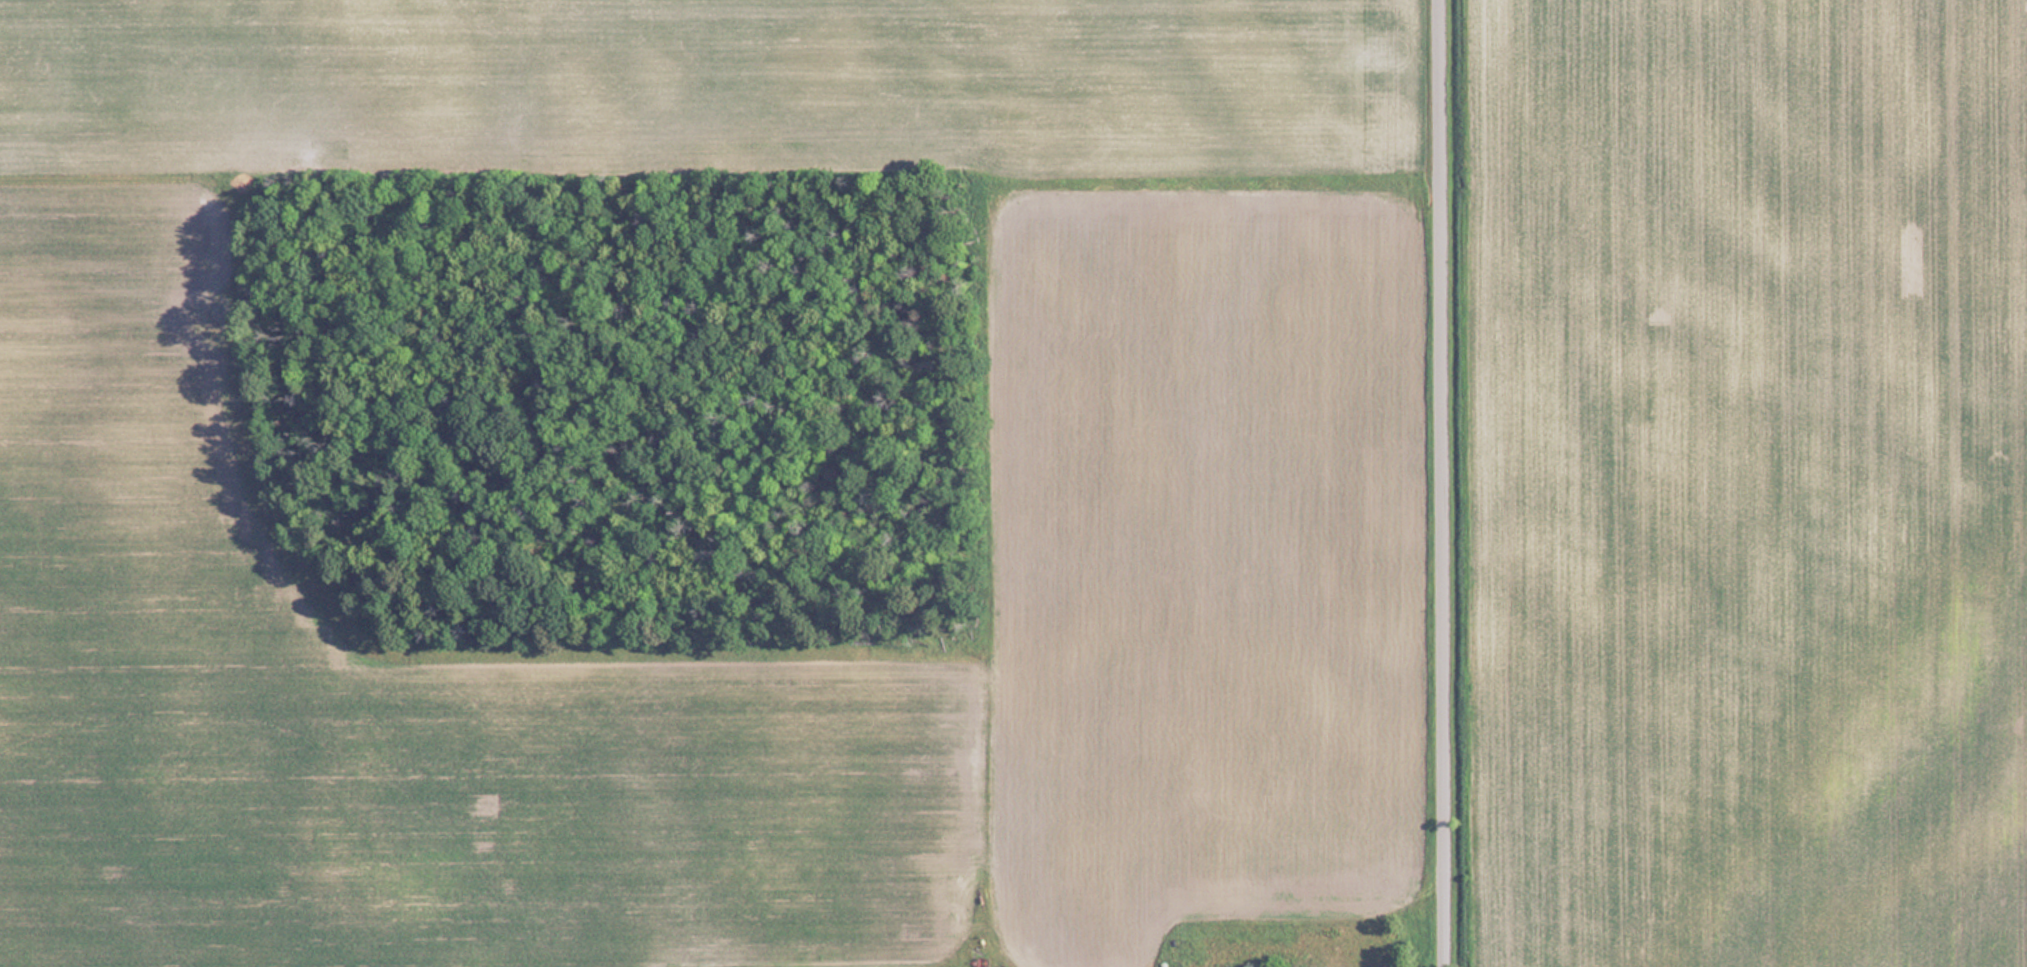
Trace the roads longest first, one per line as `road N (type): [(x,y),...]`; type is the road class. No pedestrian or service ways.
road 1 (residential): [(1449,966),(1444,0)]

